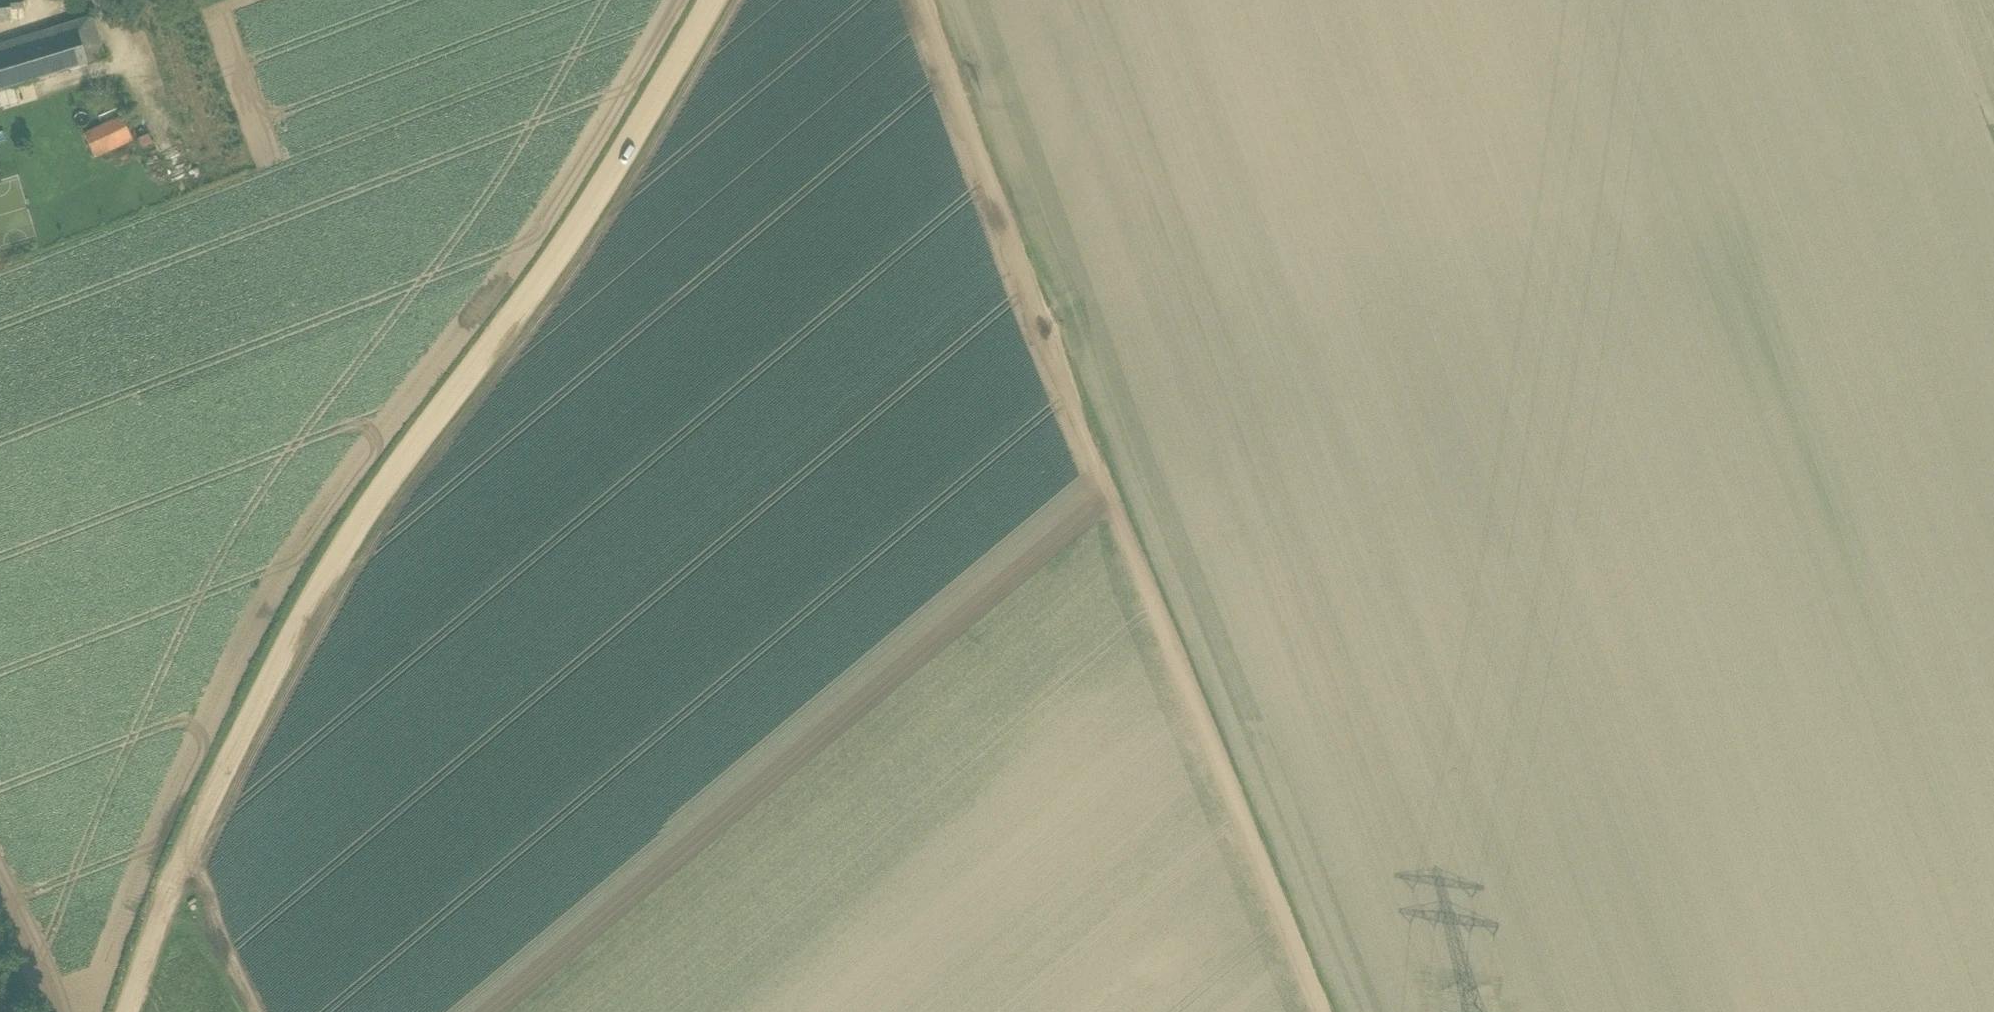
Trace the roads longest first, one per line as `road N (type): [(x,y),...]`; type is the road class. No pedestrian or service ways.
road 1 (track): [(125,1011),(199,819),(305,609),(608,171),(712,0)]
road 2 (track): [(1324,1011),(1064,387),(931,0)]

